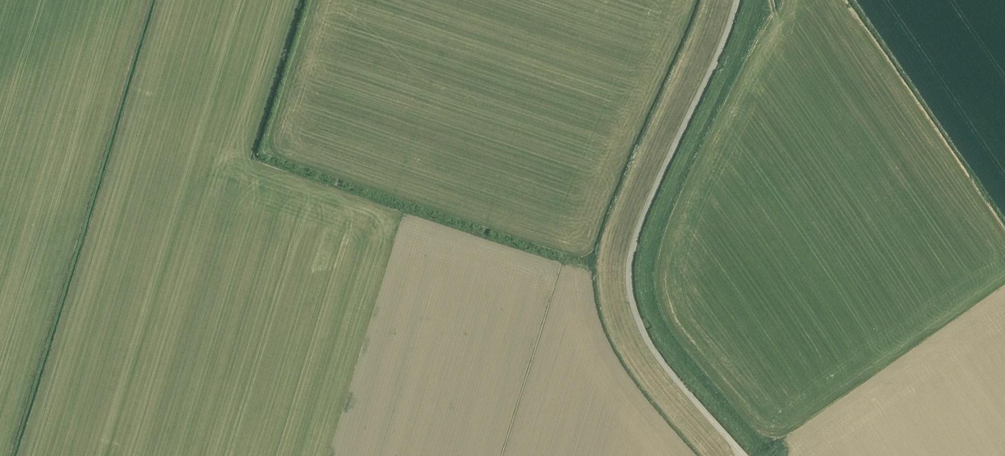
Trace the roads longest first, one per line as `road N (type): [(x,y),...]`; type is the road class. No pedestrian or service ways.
road 1 (unclassified): [(744,455),(655,353),(629,274),(642,219),(737,0)]

